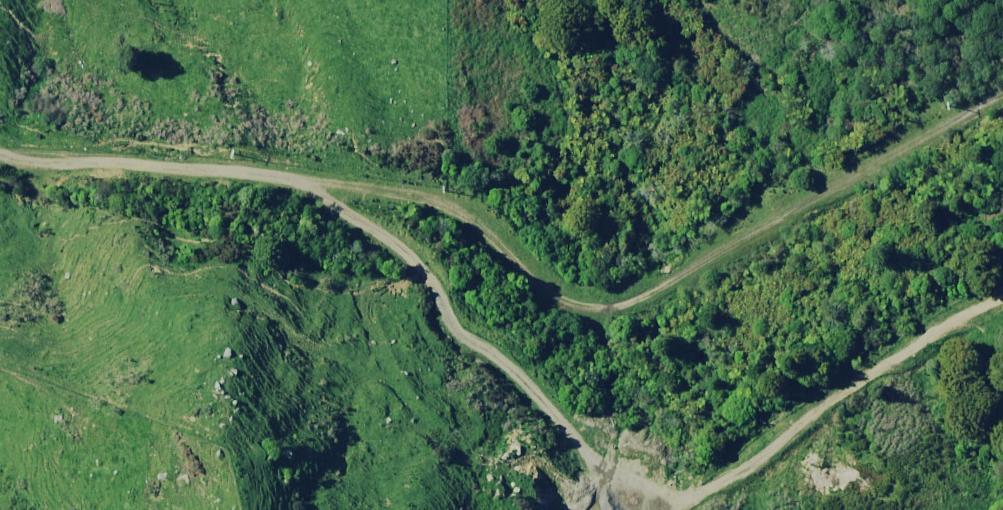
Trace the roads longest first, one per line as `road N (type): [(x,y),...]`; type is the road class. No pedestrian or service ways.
road 1 (unclassified): [(1002,96),(676,271),(598,296),(566,284),(442,203),(44,164),(0,148)]
road 2 (track): [(319,187),(408,264),(467,345),(496,362),(597,473),(675,505),(710,496),(768,463),(796,422),(831,396),(1002,293)]

